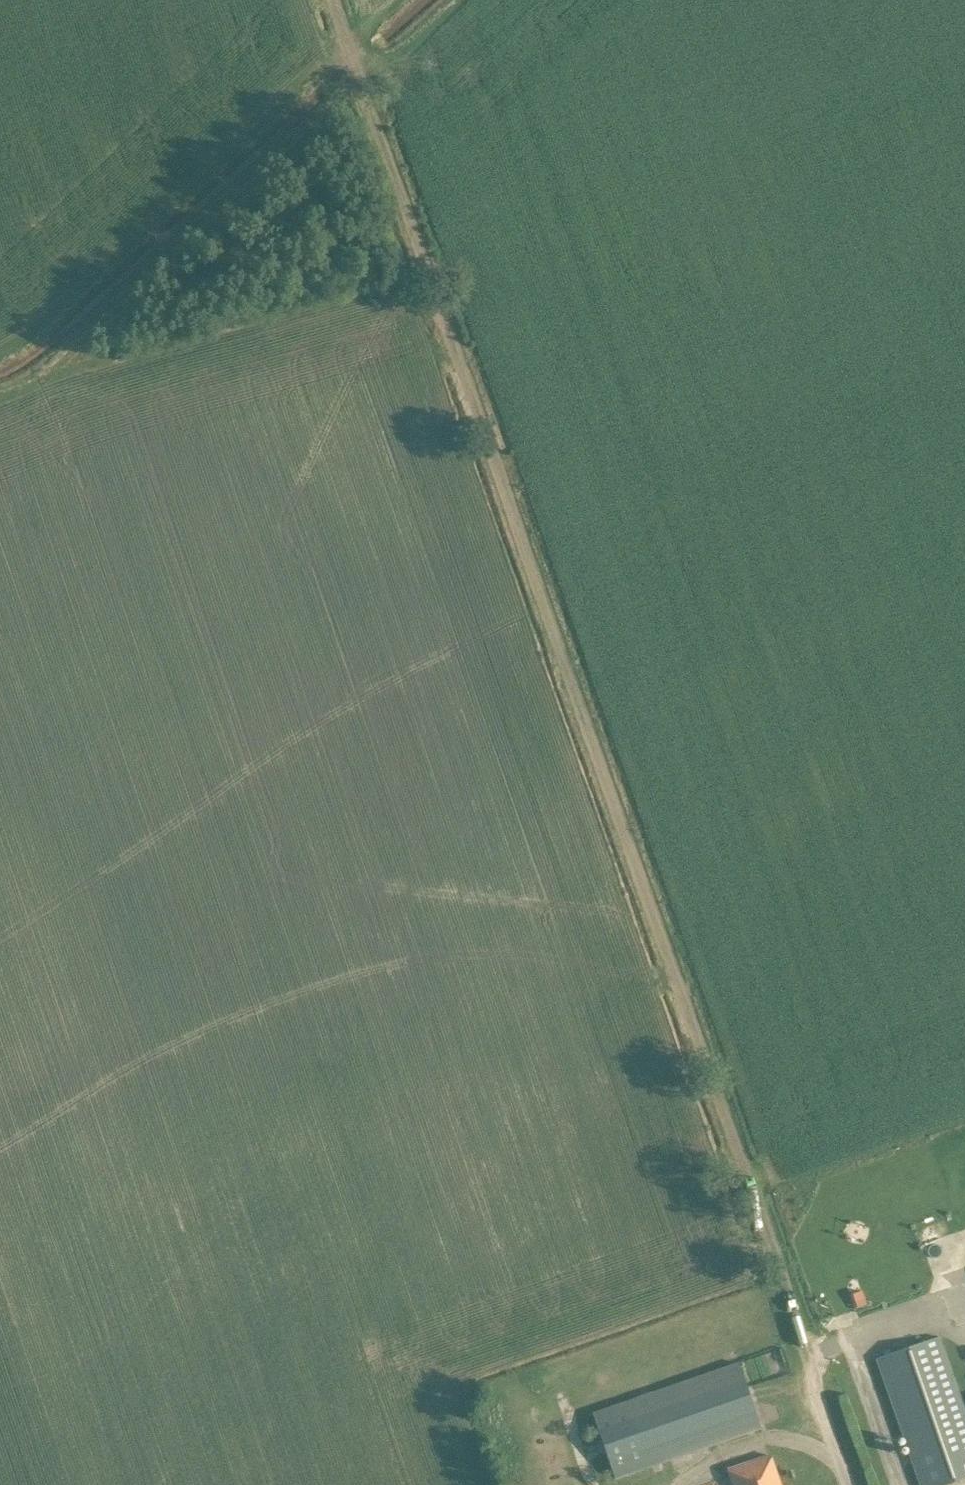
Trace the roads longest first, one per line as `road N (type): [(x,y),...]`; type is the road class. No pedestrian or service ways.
road 1 (track): [(804,1354),(334,0)]
road 2 (unclassified): [(852,1484),(804,1354)]

